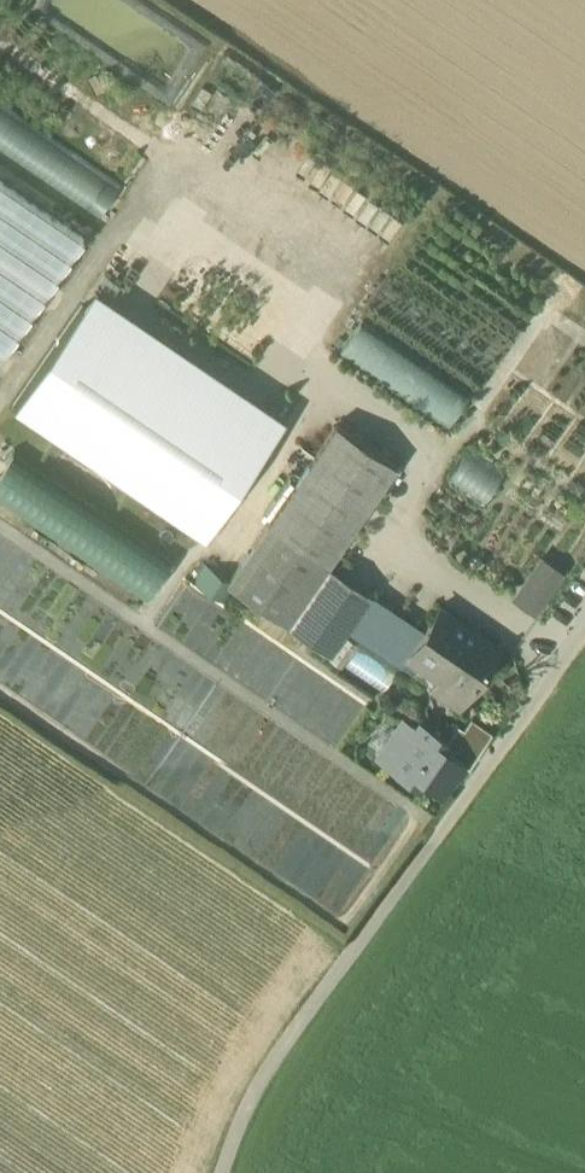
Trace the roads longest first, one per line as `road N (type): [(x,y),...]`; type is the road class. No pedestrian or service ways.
road 1 (unclassified): [(584,621),(266,1069),(223,1172)]

